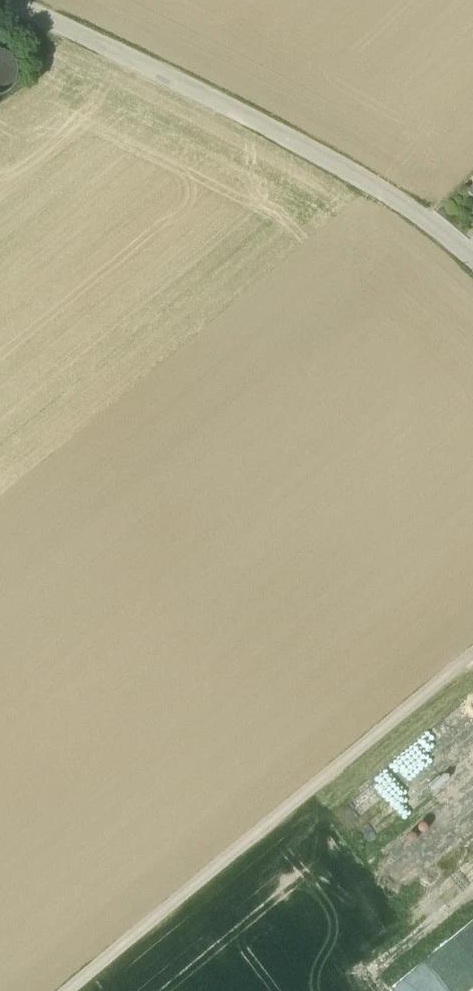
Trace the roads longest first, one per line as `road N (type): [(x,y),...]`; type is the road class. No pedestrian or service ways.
road 1 (residential): [(472,261),(401,206),(275,136),(0,7)]
road 2 (track): [(60,990),(472,649)]

